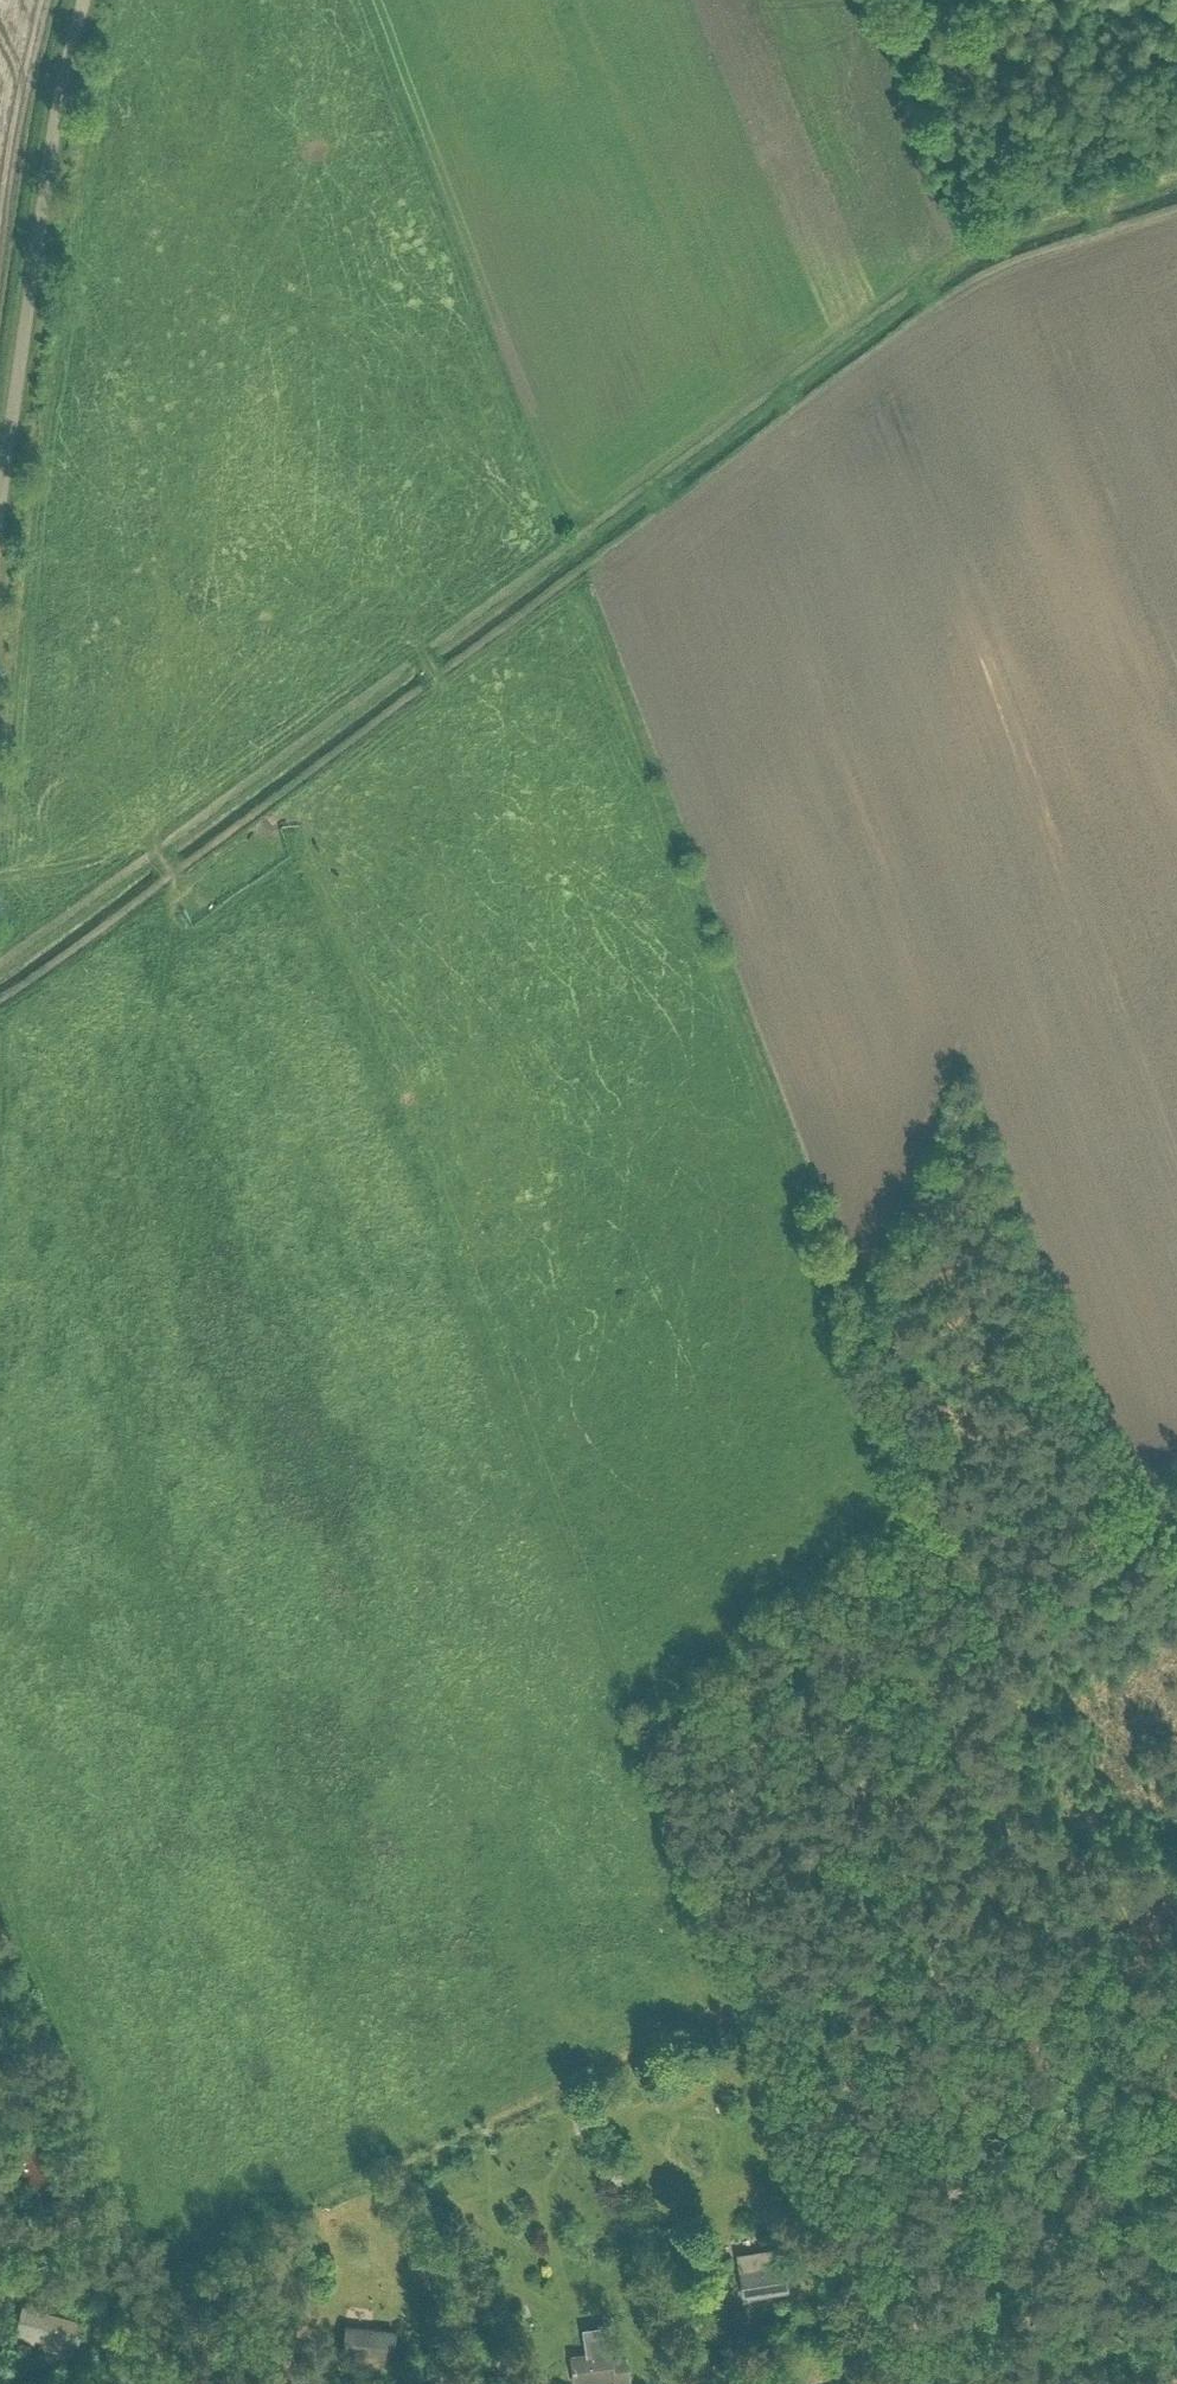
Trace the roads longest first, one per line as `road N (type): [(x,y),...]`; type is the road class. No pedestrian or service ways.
road 1 (unclassified): [(0,449),(22,224),(72,0)]

